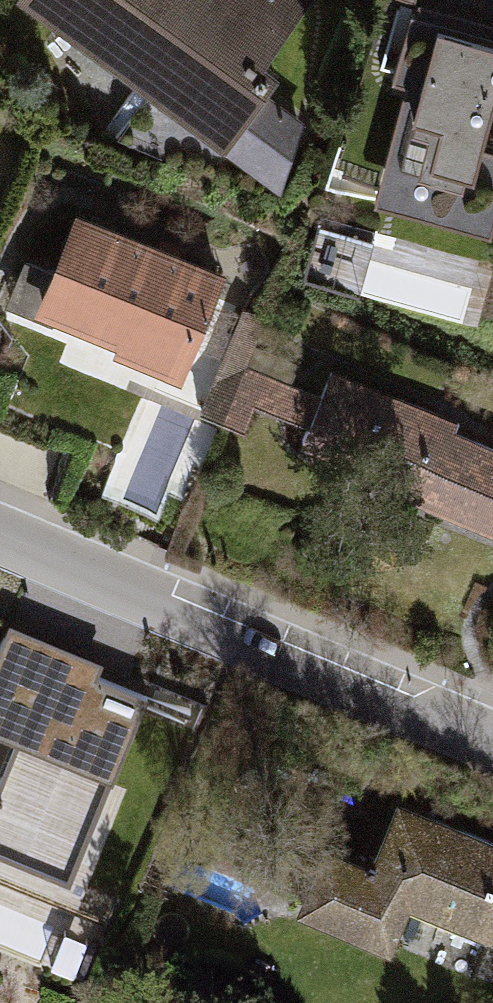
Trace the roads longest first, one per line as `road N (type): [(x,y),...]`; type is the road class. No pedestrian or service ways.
road 1 (residential): [(492,742),(0,534)]

